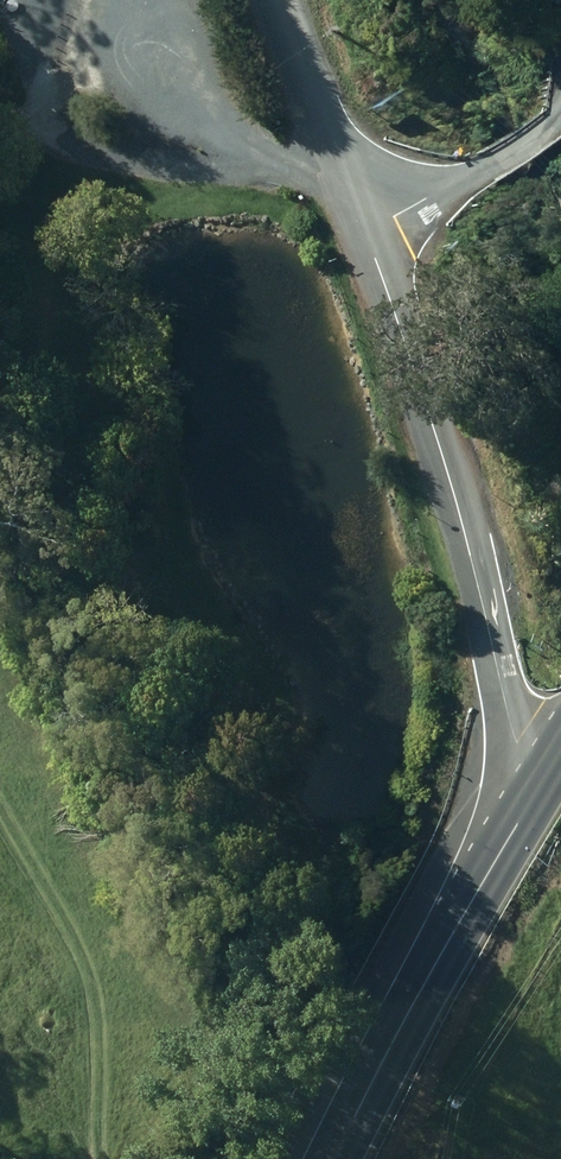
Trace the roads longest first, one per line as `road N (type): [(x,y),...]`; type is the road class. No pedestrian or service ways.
road 1 (unclassified): [(528,810),(474,558),(373,223)]
road 2 (primary): [(528,810),(337,1158)]
road 3 (unclassified): [(373,223),(279,0)]
road 4 (unclassified): [(373,223),(560,110)]

